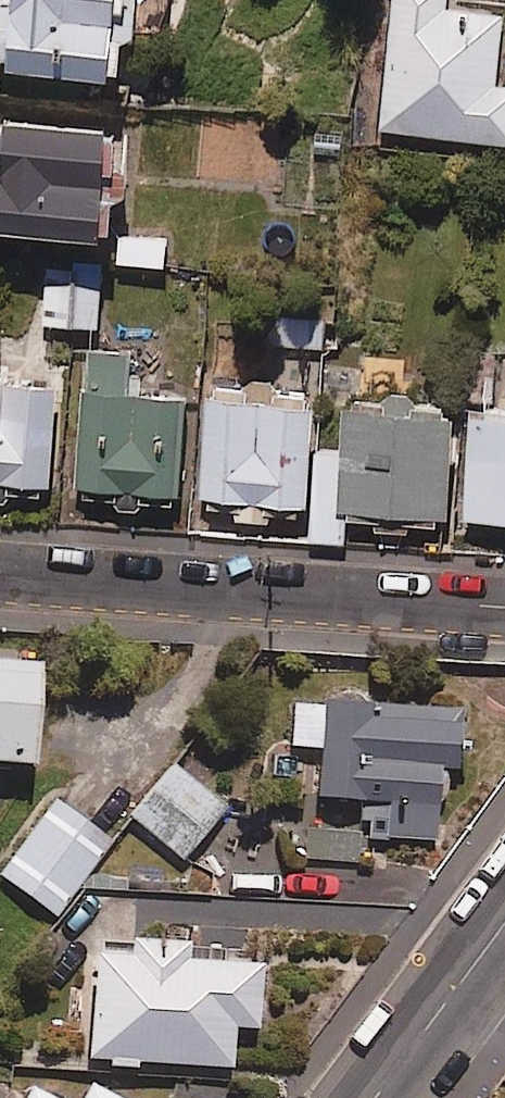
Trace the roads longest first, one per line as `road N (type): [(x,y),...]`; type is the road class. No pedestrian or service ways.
road 1 (residential): [(0,573),(504,607)]
road 2 (tertiary): [(504,920),(374,1097)]

